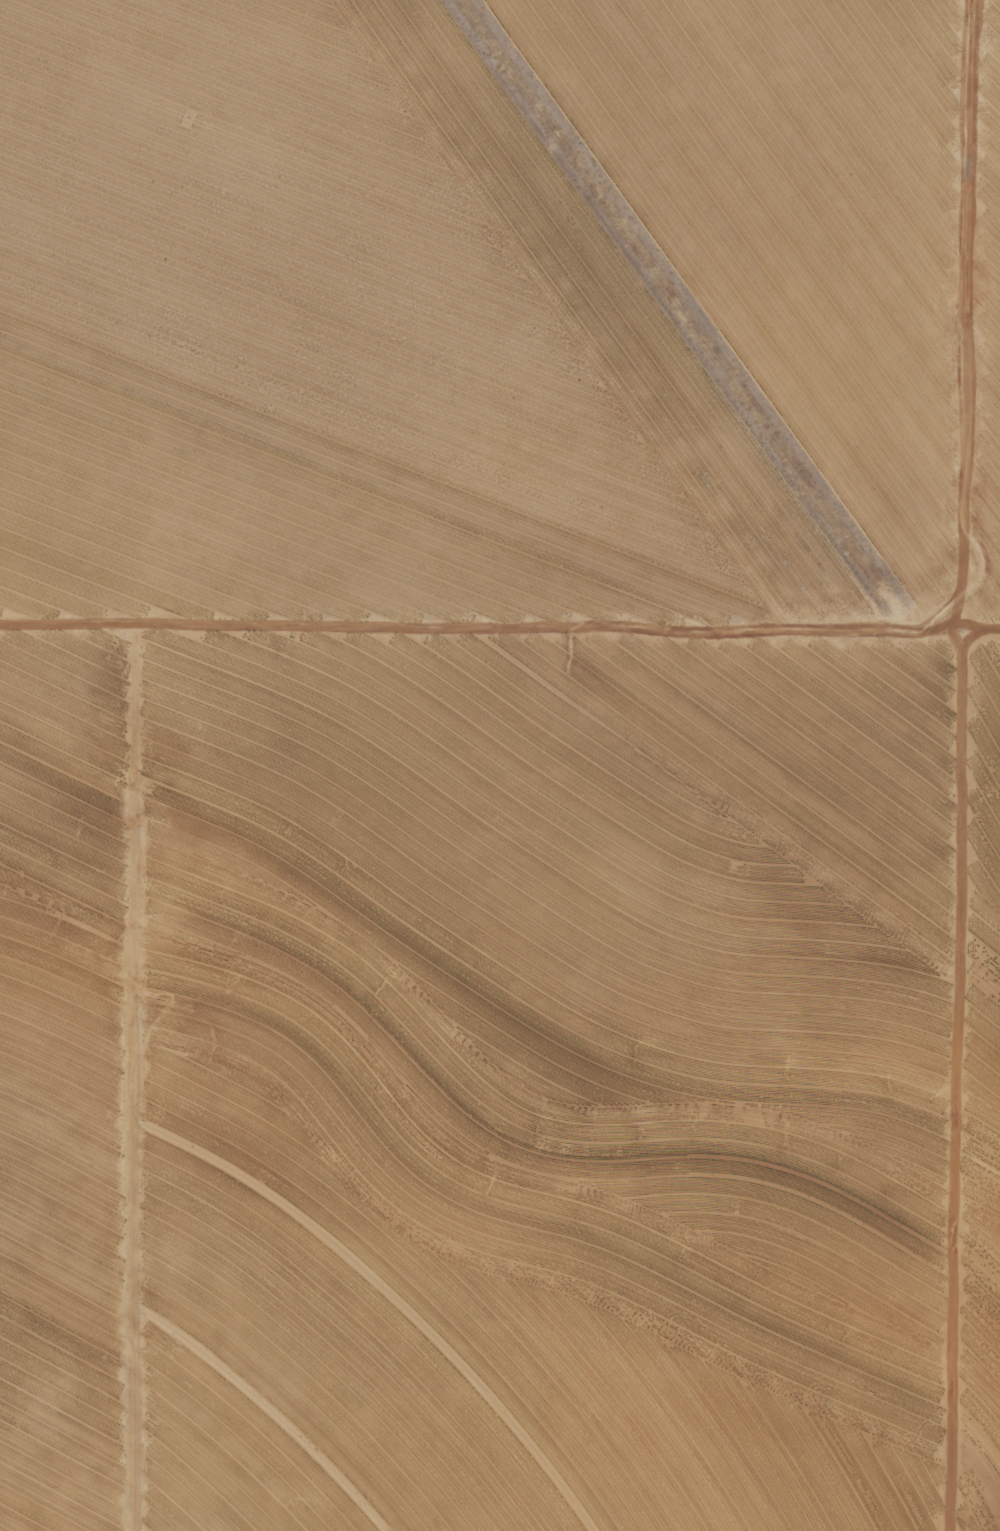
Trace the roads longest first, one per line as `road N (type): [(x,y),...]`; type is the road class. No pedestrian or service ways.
road 1 (track): [(940,1530),(942,620),(968,604),(999,605)]

